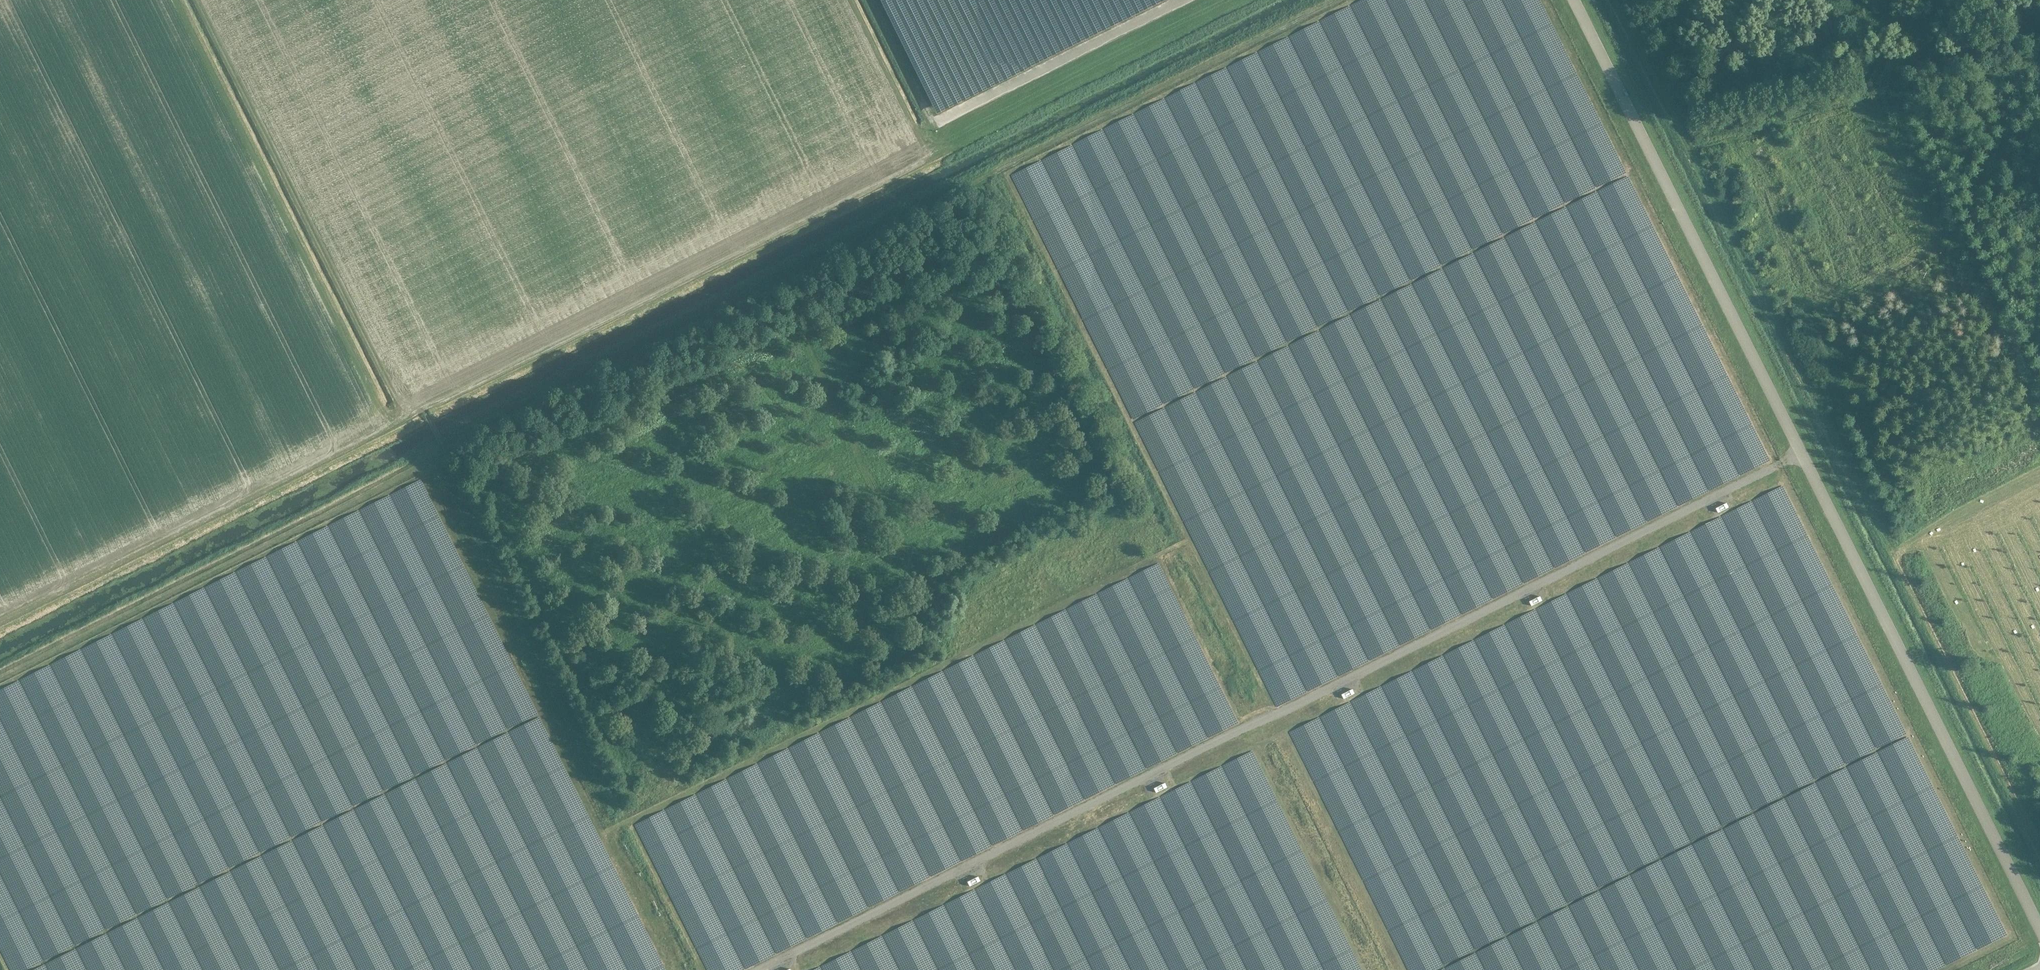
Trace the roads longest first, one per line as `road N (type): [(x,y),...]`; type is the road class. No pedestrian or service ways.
road 1 (unclassified): [(2039,923),(1575,0)]
road 2 (track): [(427,415),(421,409),(406,417),(198,0)]

